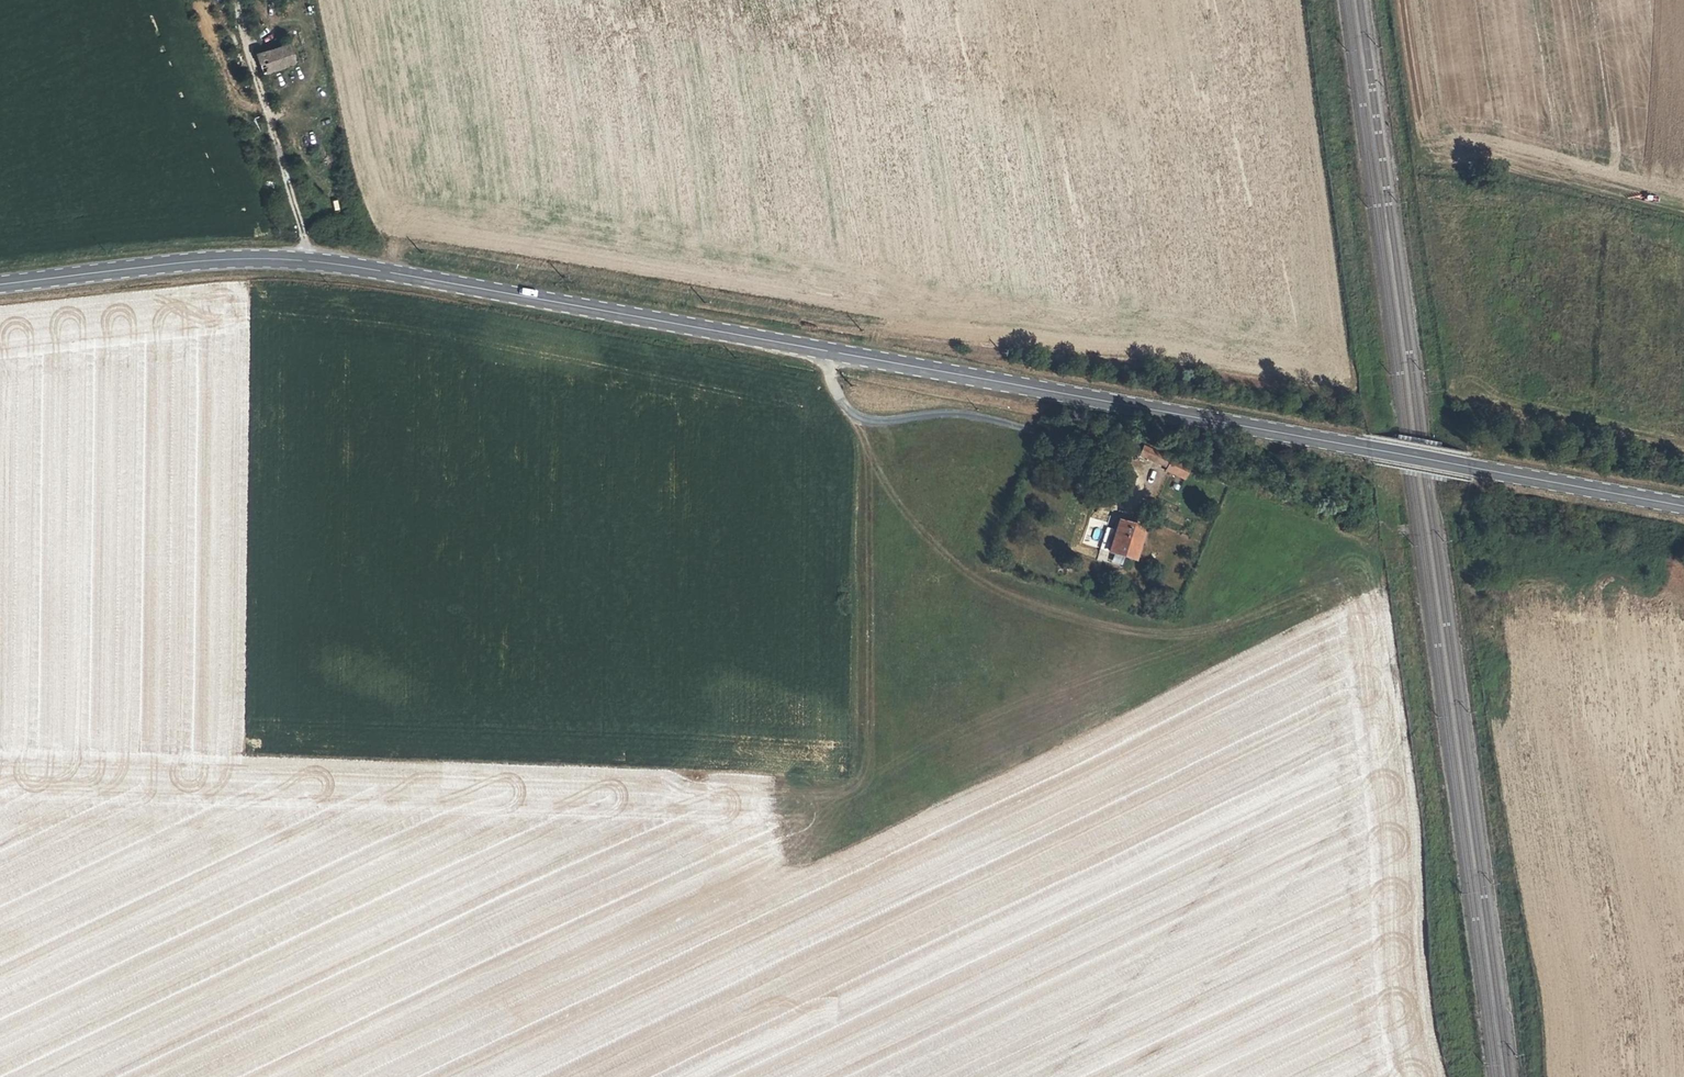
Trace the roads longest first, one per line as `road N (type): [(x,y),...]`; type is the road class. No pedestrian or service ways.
road 1 (secondary): [(0,285),(211,260),(308,261),(1683,506)]

